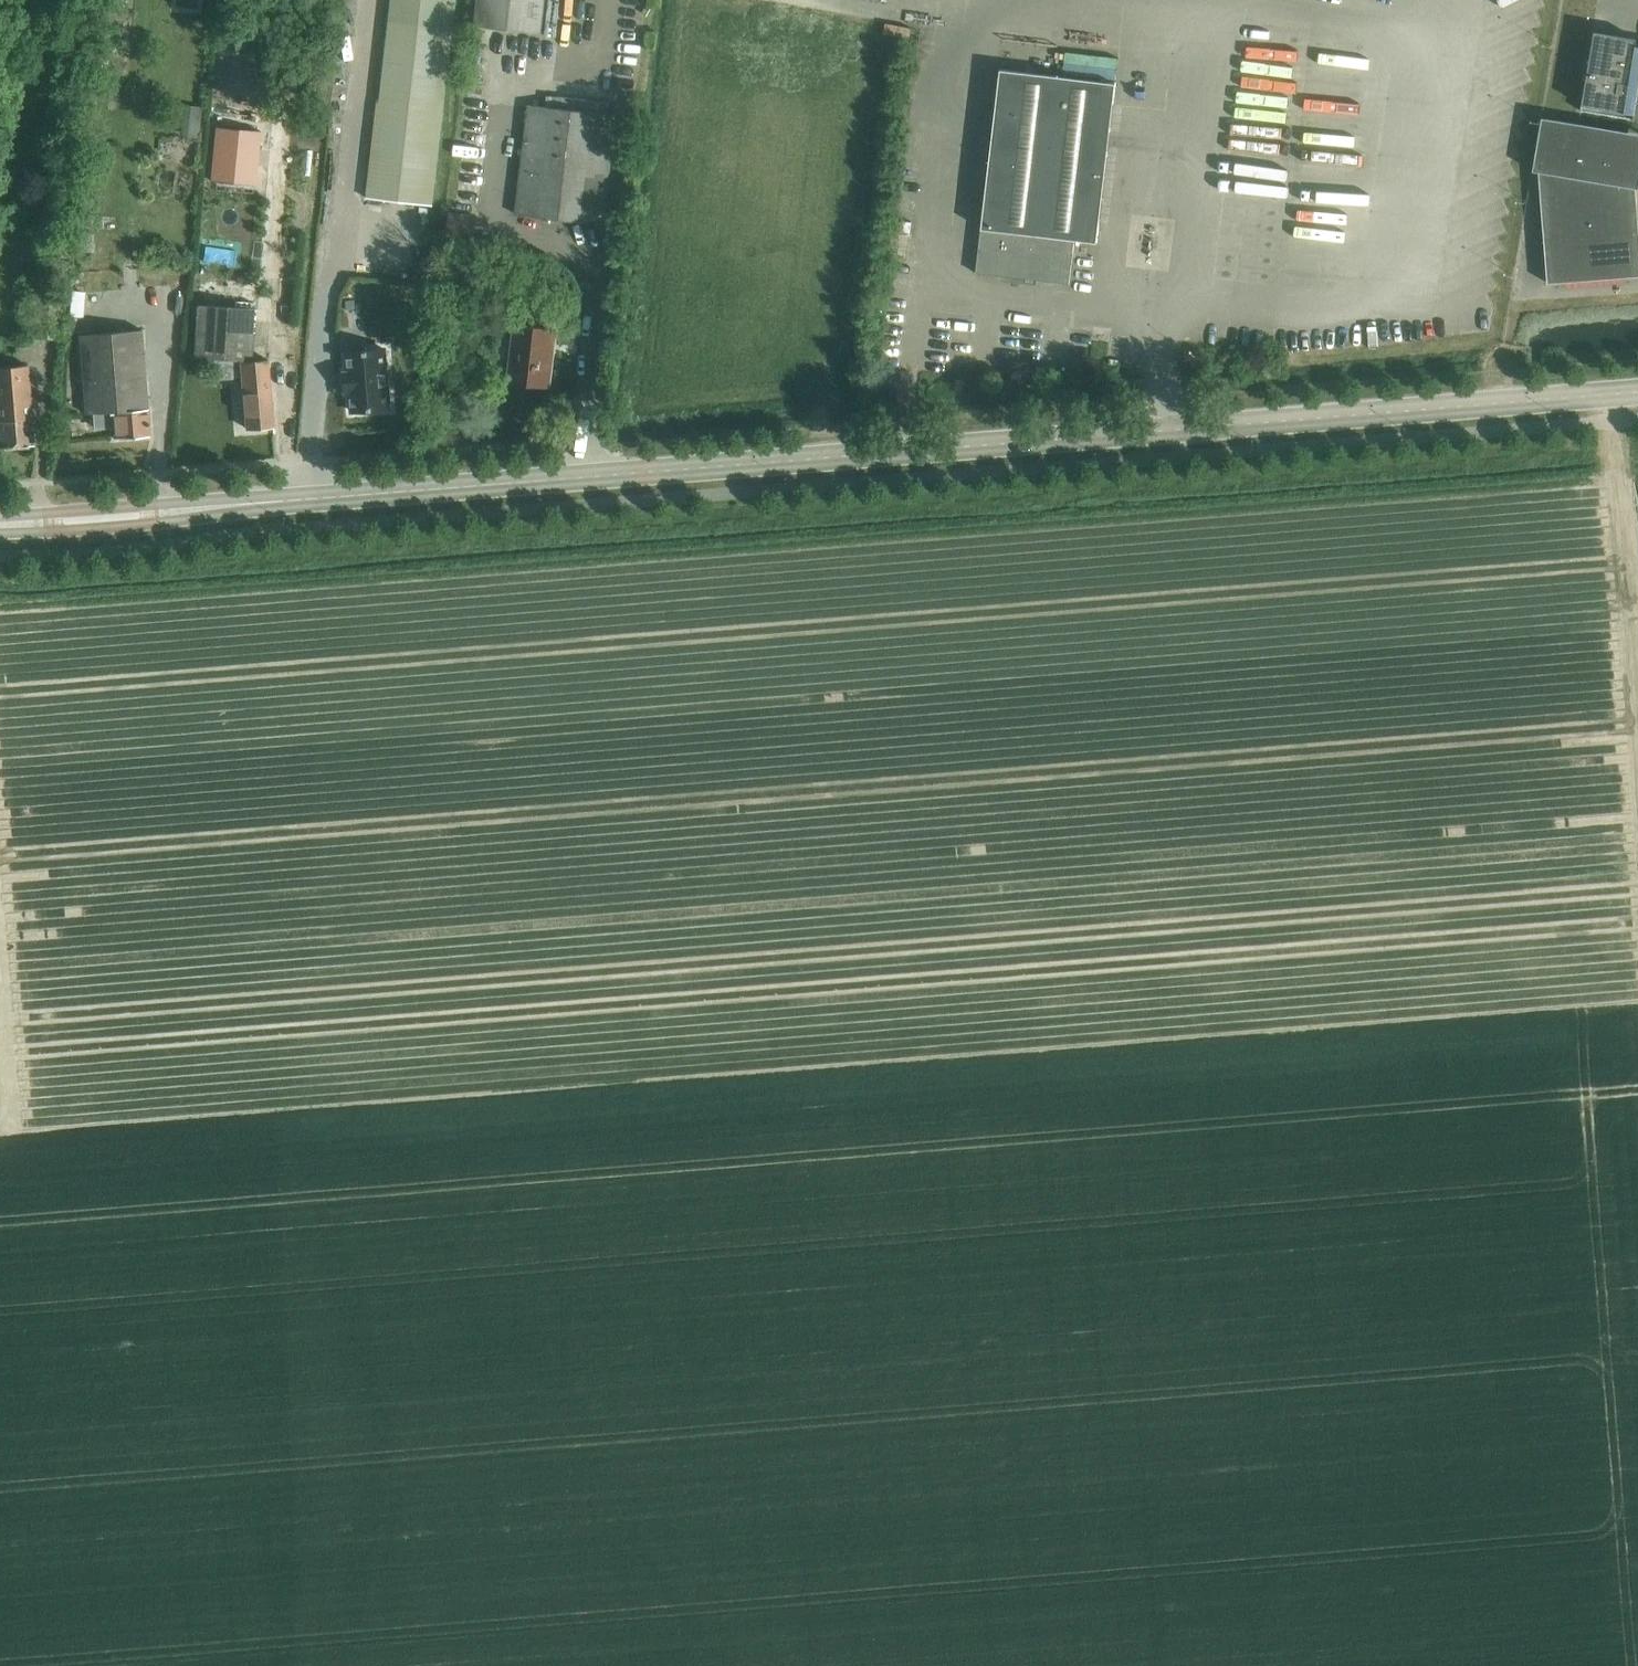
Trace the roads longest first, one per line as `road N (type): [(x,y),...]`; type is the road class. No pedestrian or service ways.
road 1 (secondary): [(280,501),(1637,392)]
road 2 (secondary): [(0,533),(167,522),(280,501)]
road 3 (secondary): [(280,501),(0,516)]

